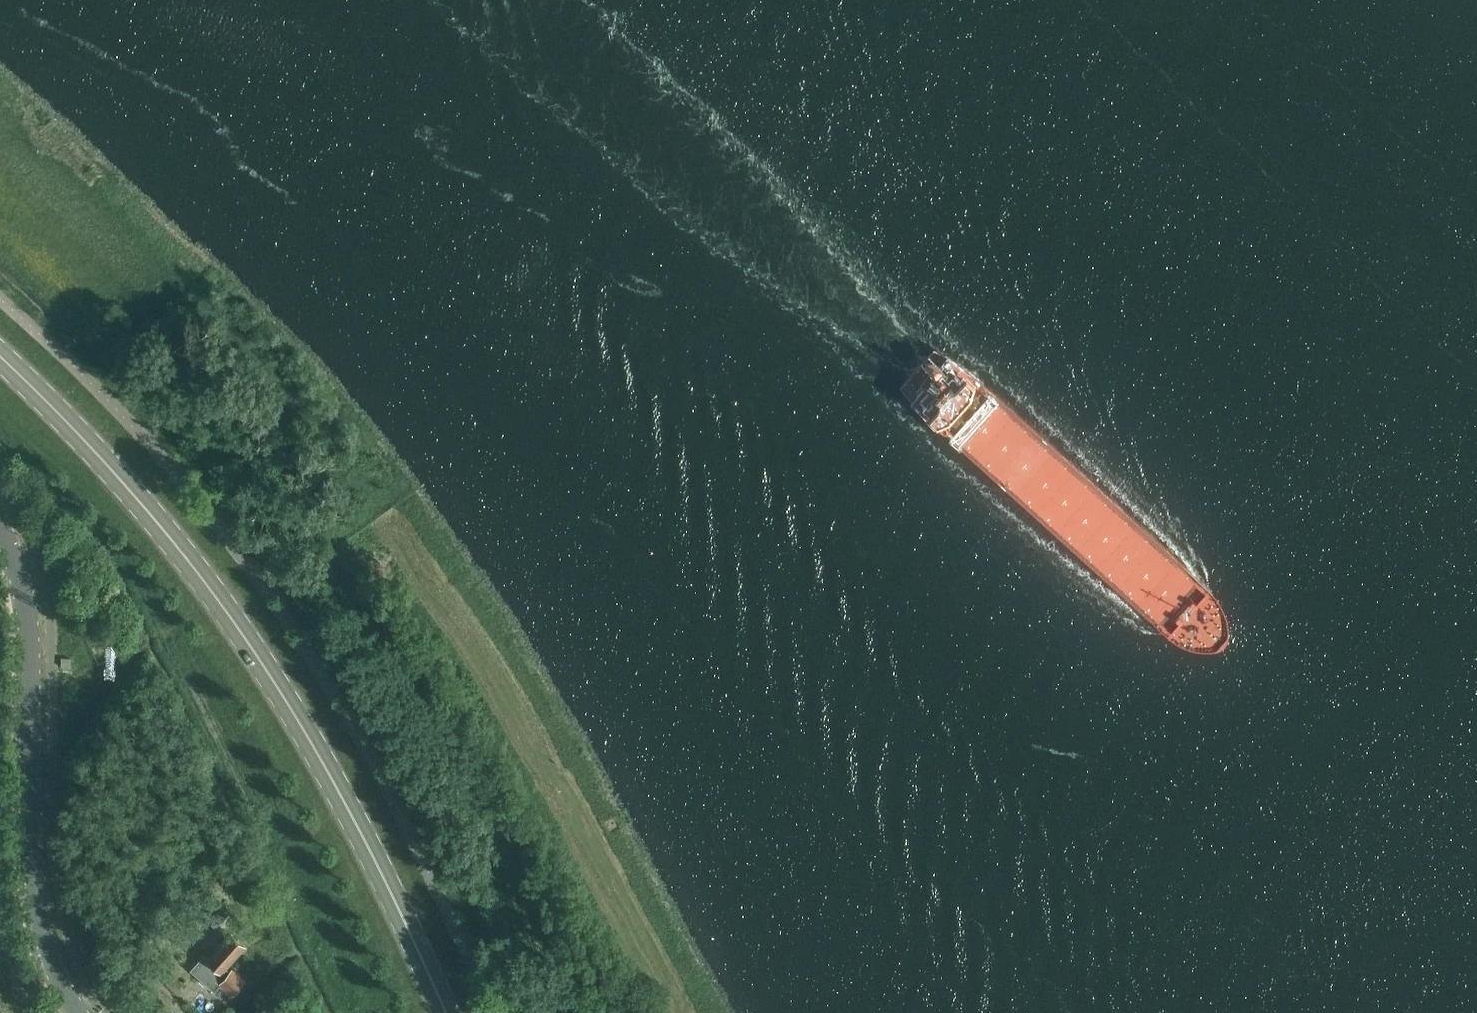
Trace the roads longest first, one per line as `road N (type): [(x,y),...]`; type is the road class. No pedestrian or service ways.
road 1 (primary): [(446,1012),(344,800),(249,643),(174,541),(0,356)]
road 2 (unclassified): [(77,1012),(40,910),(28,630),(19,572),(0,525)]

